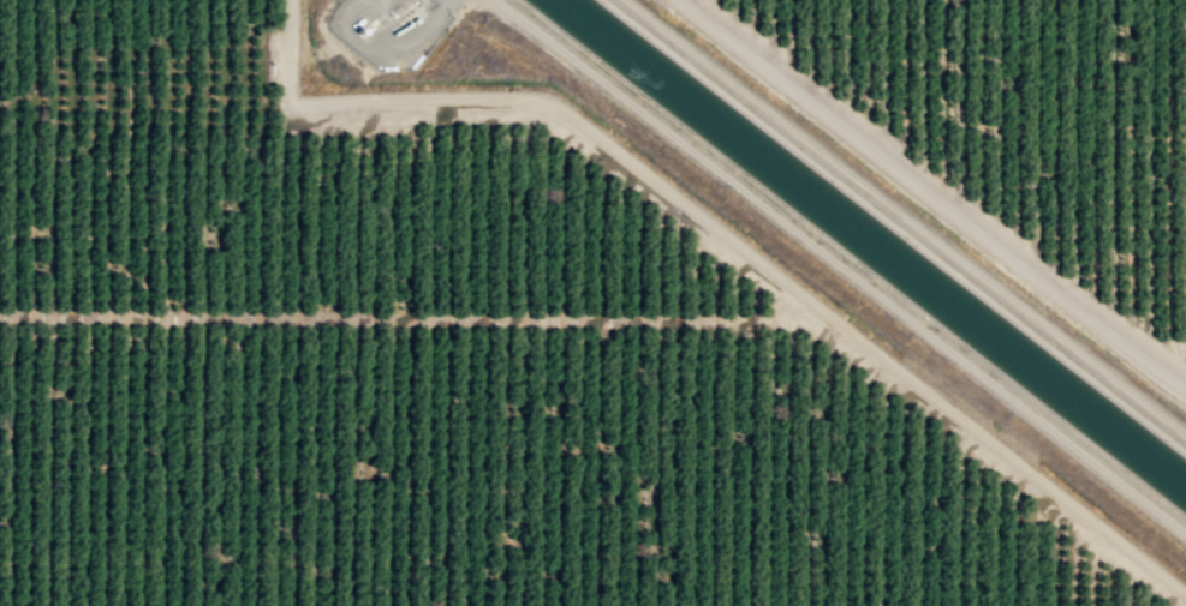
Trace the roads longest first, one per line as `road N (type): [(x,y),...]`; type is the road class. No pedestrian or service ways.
road 1 (track): [(1185,596),(560,113),(514,97),(293,101),(287,0)]
road 2 (track): [(1185,535),(492,0)]
road 3 (track): [(1185,388),(680,0)]

